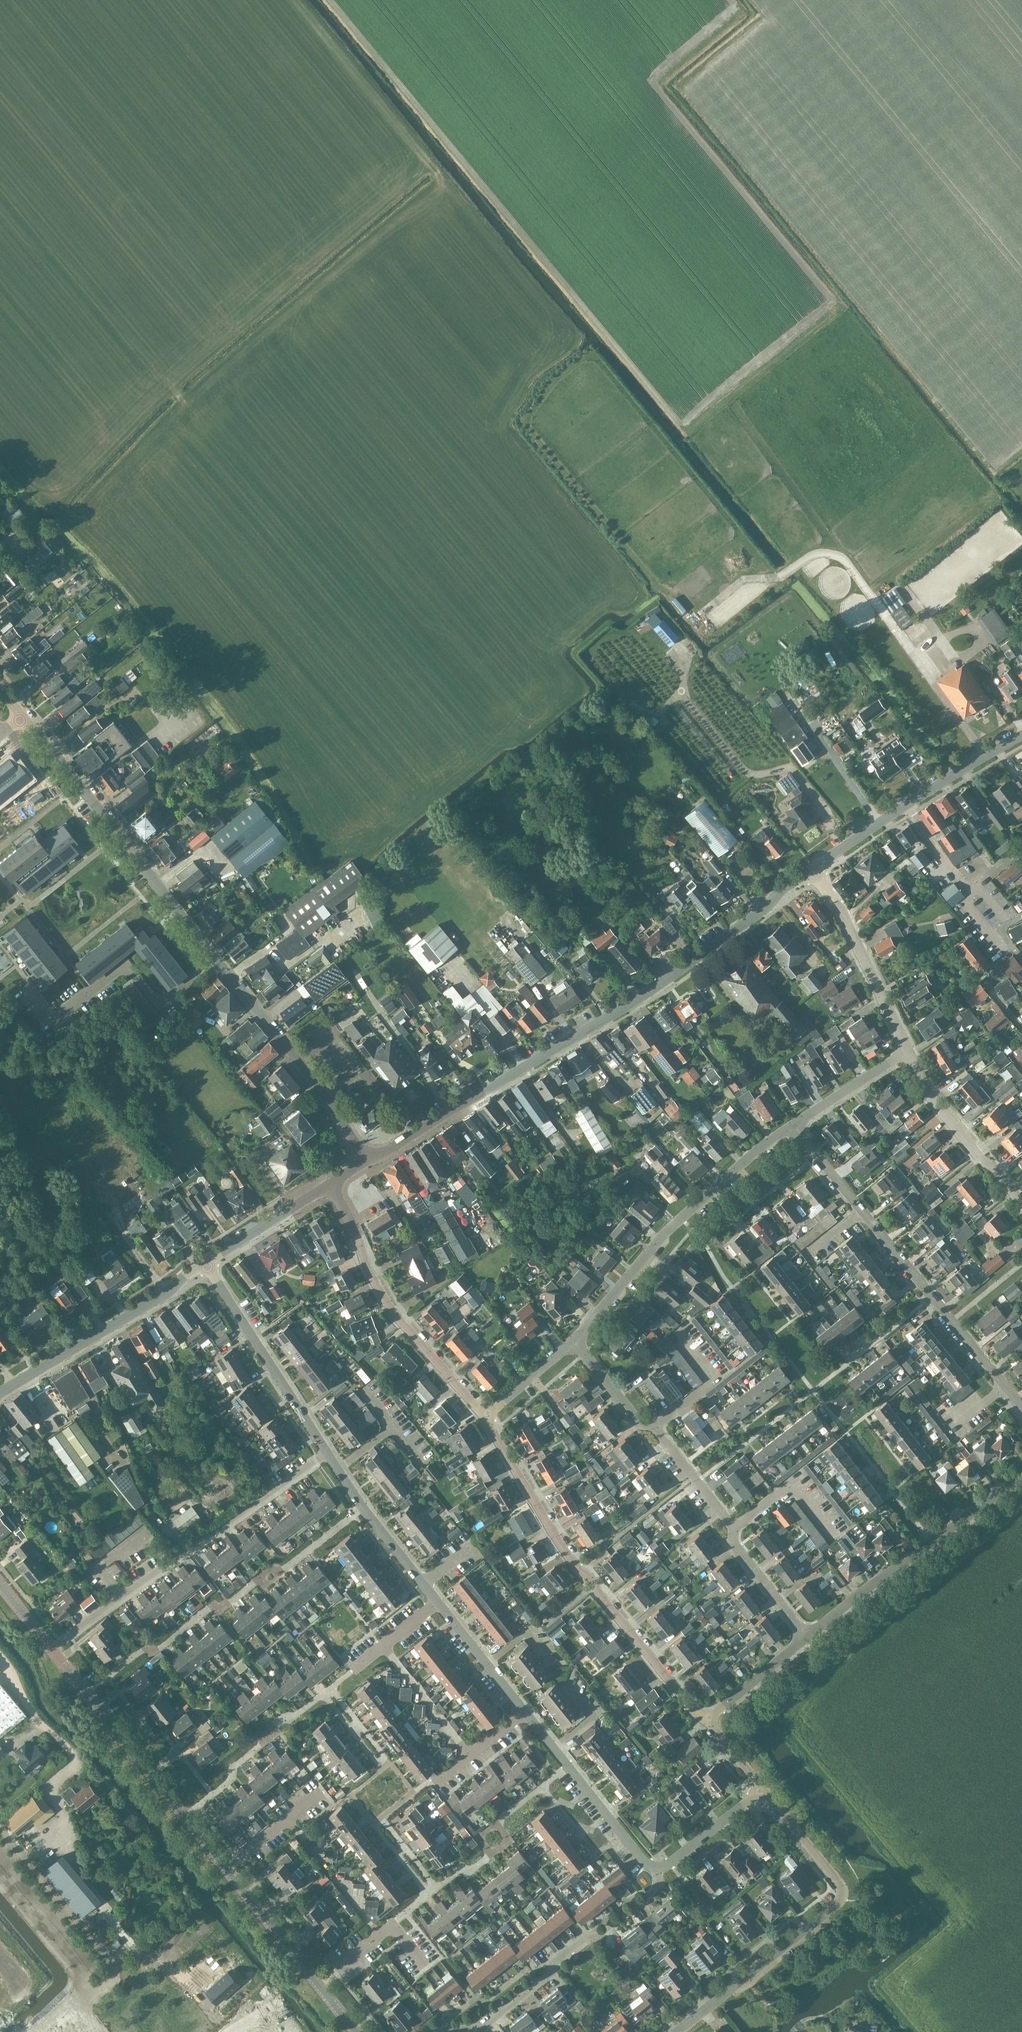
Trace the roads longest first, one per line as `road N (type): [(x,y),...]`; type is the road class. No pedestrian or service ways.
road 1 (tertiary): [(369,1162),(635,1001),(813,869)]
road 2 (residential): [(805,1638),(653,1426),(631,1421),(574,1340)]
road 3 (residential): [(703,1722),(567,1555),(484,1416)]
road 4 (residential): [(1021,1409),(791,1125)]
road 5 (residential): [(677,2031),(840,1901),(839,1881),(759,1790)]
road 6 (residential): [(52,1650),(328,1452)]
road 7 (tertiary): [(216,957),(22,715)]
road 8 (residential): [(574,1340),(683,1219),(791,1125)]
road 9 (residential): [(432,2031),(481,2028),(654,1891),(652,1873)]
road 10 (residential): [(484,1416),(384,1303),(332,1184)]
road 11 (unclassified): [(225,1868),(52,1650)]
road 12 (residential): [(805,1638),(1021,1474)]
road 13 (residential): [(27,985),(55,1020),(126,963),(158,1004),(216,957)]
road 14 (tertiary): [(369,1162),(216,957)]
road 15 (tertiary): [(813,869),(1021,735)]
road 16 (tertiary): [(0,1394),(206,1264)]
road 17 (residential): [(328,1452),(206,1264)]
road 18 (residential): [(908,1050),(813,869)]
road 19 (residential): [(652,1873),(526,1713)]
road 20 (residential): [(1021,1202),(948,1120),(908,1050)]
road 21 (residential): [(436,1603),(328,1452)]
road 22 (tertiary): [(206,1264),(332,1184)]
road 23 (unclassified): [(317,1983),(225,1868)]
road 24 (residential): [(526,1713),(436,1603)]
road 25 (residential): [(791,1125),(908,1050)]
road 26 (residential): [(652,1873),(759,1790)]
road 27 (residential): [(703,1722),(805,1638)]

